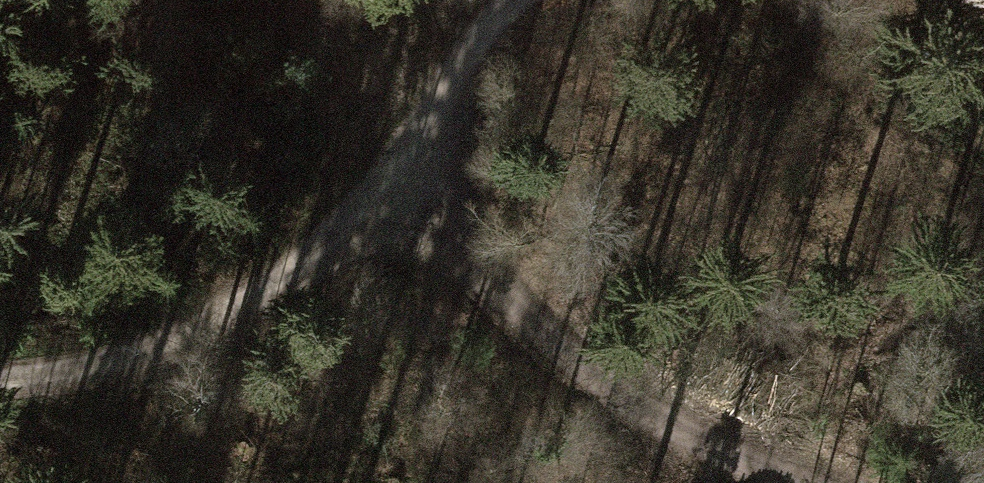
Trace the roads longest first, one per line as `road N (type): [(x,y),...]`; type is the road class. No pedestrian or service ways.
road 1 (track): [(0,377),(69,376),(207,326),(413,187),(441,101),(474,45),(516,0)]
road 2 (track): [(780,482),(641,405),(488,282),(413,187)]

